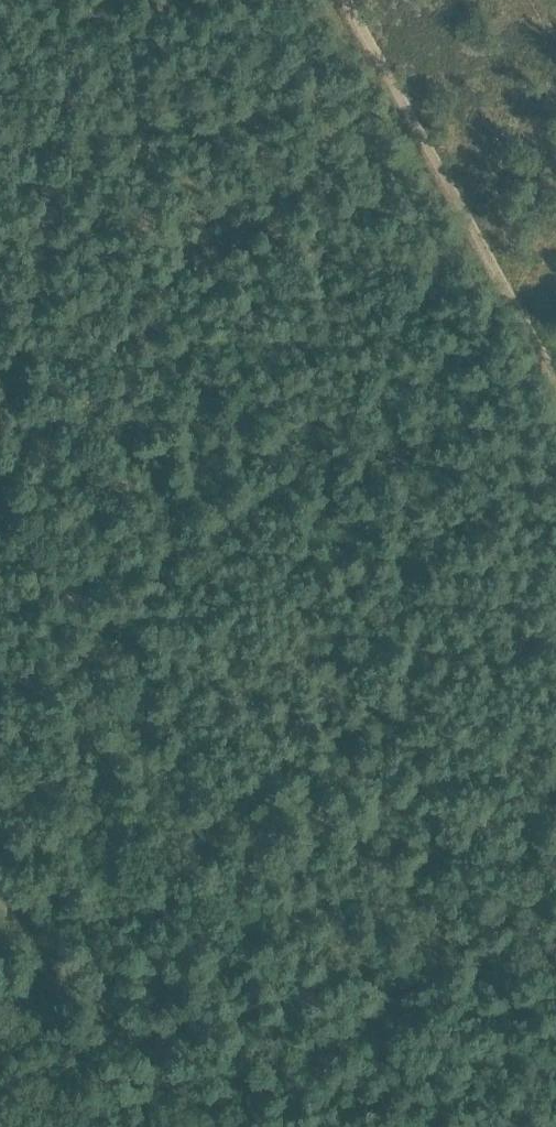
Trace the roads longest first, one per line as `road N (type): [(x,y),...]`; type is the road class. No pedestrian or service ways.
road 1 (track): [(0,411),(45,262),(48,156),(62,111),(94,64),(153,21),(168,0)]
road 2 (track): [(169,1126),(133,1038),(0,906)]

